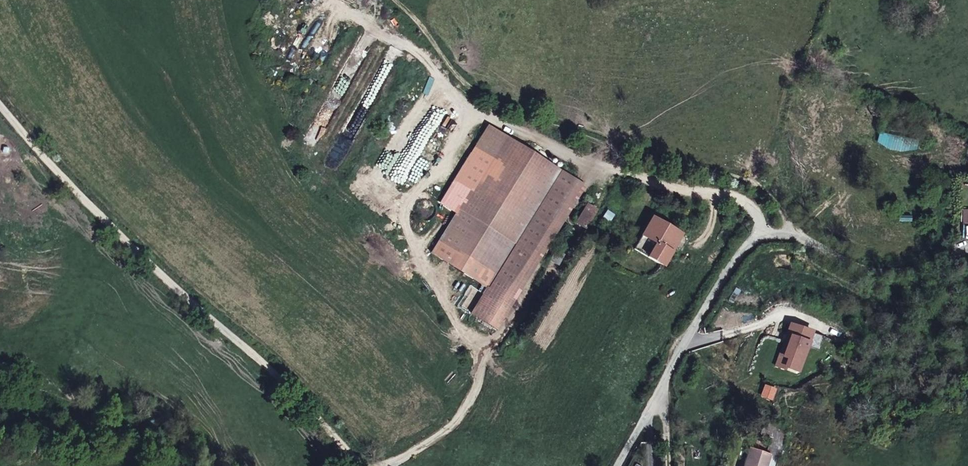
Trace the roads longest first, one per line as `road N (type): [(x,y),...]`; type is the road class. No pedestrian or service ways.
road 1 (track): [(358,0),(486,114),(598,169),(737,198),(767,230),(870,271),(916,274),(967,254)]
road 2 (track): [(0,103),(102,218),(285,375),(366,465)]
road 3 (track): [(767,230),(721,284),(618,465)]

